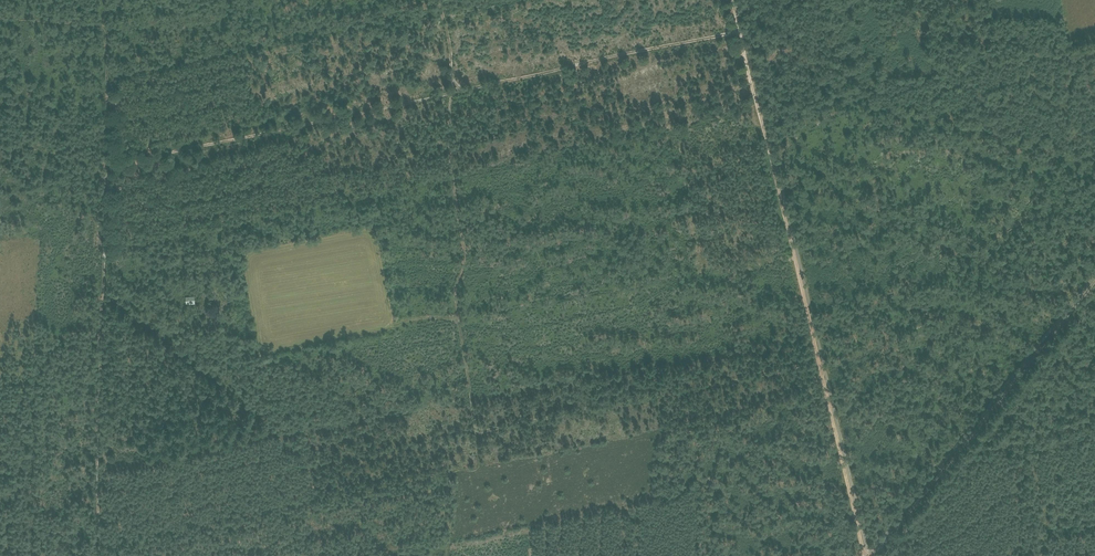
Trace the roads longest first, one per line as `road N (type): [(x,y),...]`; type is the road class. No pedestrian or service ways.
road 1 (track): [(864,555),(730,0)]
road 2 (track): [(872,555),(1094,286)]

